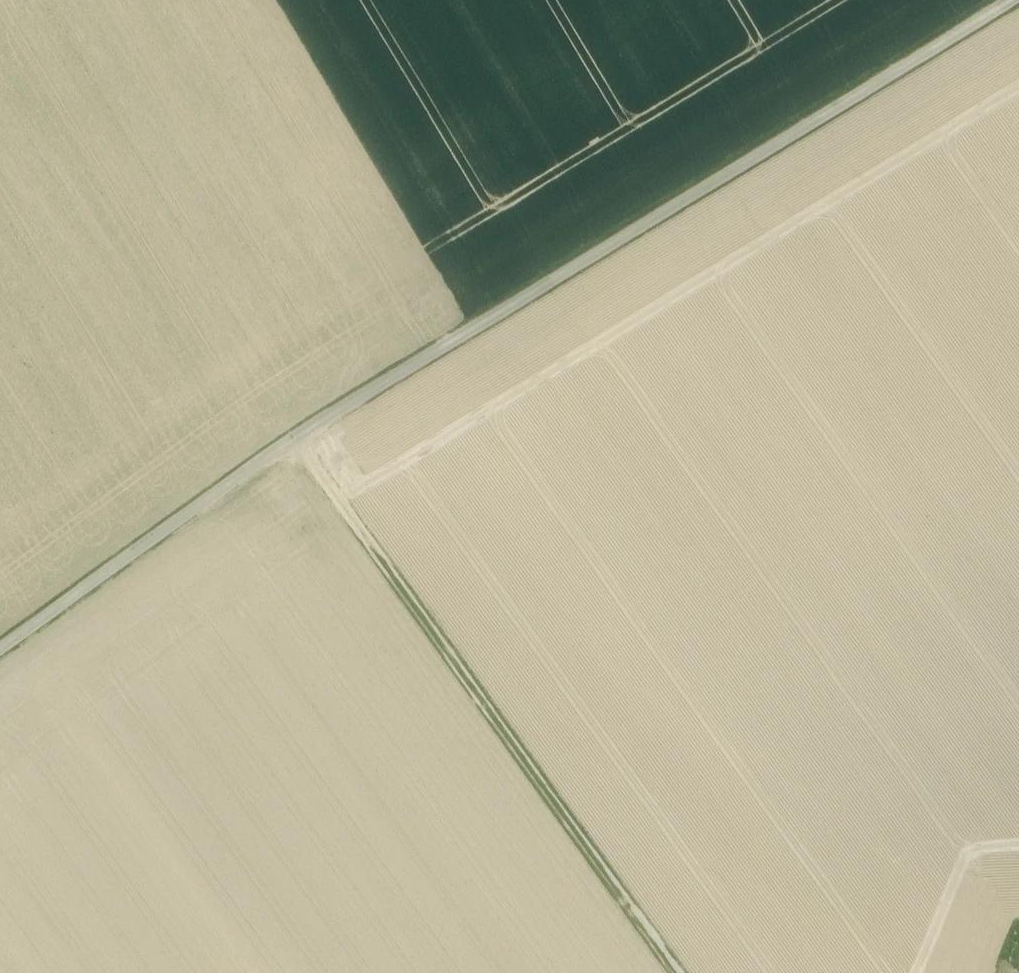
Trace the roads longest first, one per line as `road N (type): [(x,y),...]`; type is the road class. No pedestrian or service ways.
road 1 (track): [(988,0),(547,273),(0,656)]
road 2 (track): [(301,445),(679,972)]

